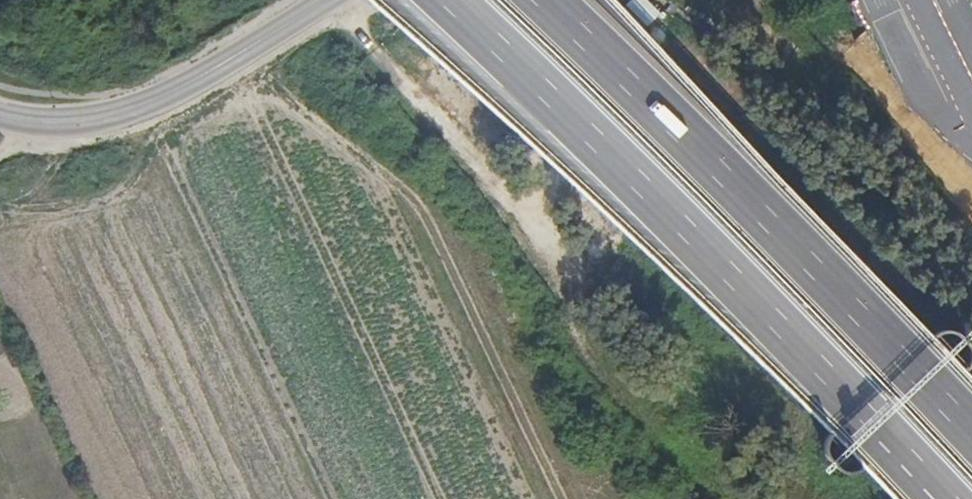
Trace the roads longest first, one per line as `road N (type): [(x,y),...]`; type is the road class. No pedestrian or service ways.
road 1 (motorway): [(443,0),(931,498)]
road 2 (motorway): [(971,429),(670,108),(549,0)]
road 3 (unclassified): [(324,0),(153,104),(73,124),(0,115)]
road 4 (track): [(21,205),(109,203),(153,104)]
road 5 (track): [(0,204),(21,205),(62,177),(73,124)]

